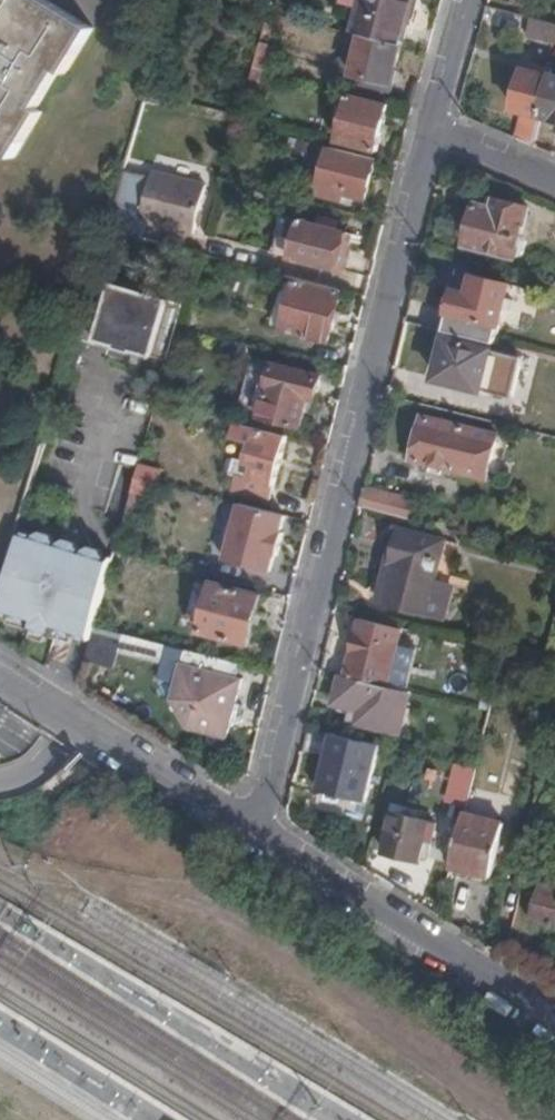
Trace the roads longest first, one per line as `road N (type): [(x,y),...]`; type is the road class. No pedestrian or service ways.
road 1 (residential): [(428,127),(256,830)]
road 2 (track): [(0,862),(24,877),(175,907),(226,928),(501,1119)]
road 3 (residential): [(256,830),(554,1019)]
road 4 (residential): [(0,675),(256,830)]
road 5 (residential): [(554,182),(428,127)]
road 6 (residential): [(465,0),(428,127)]

